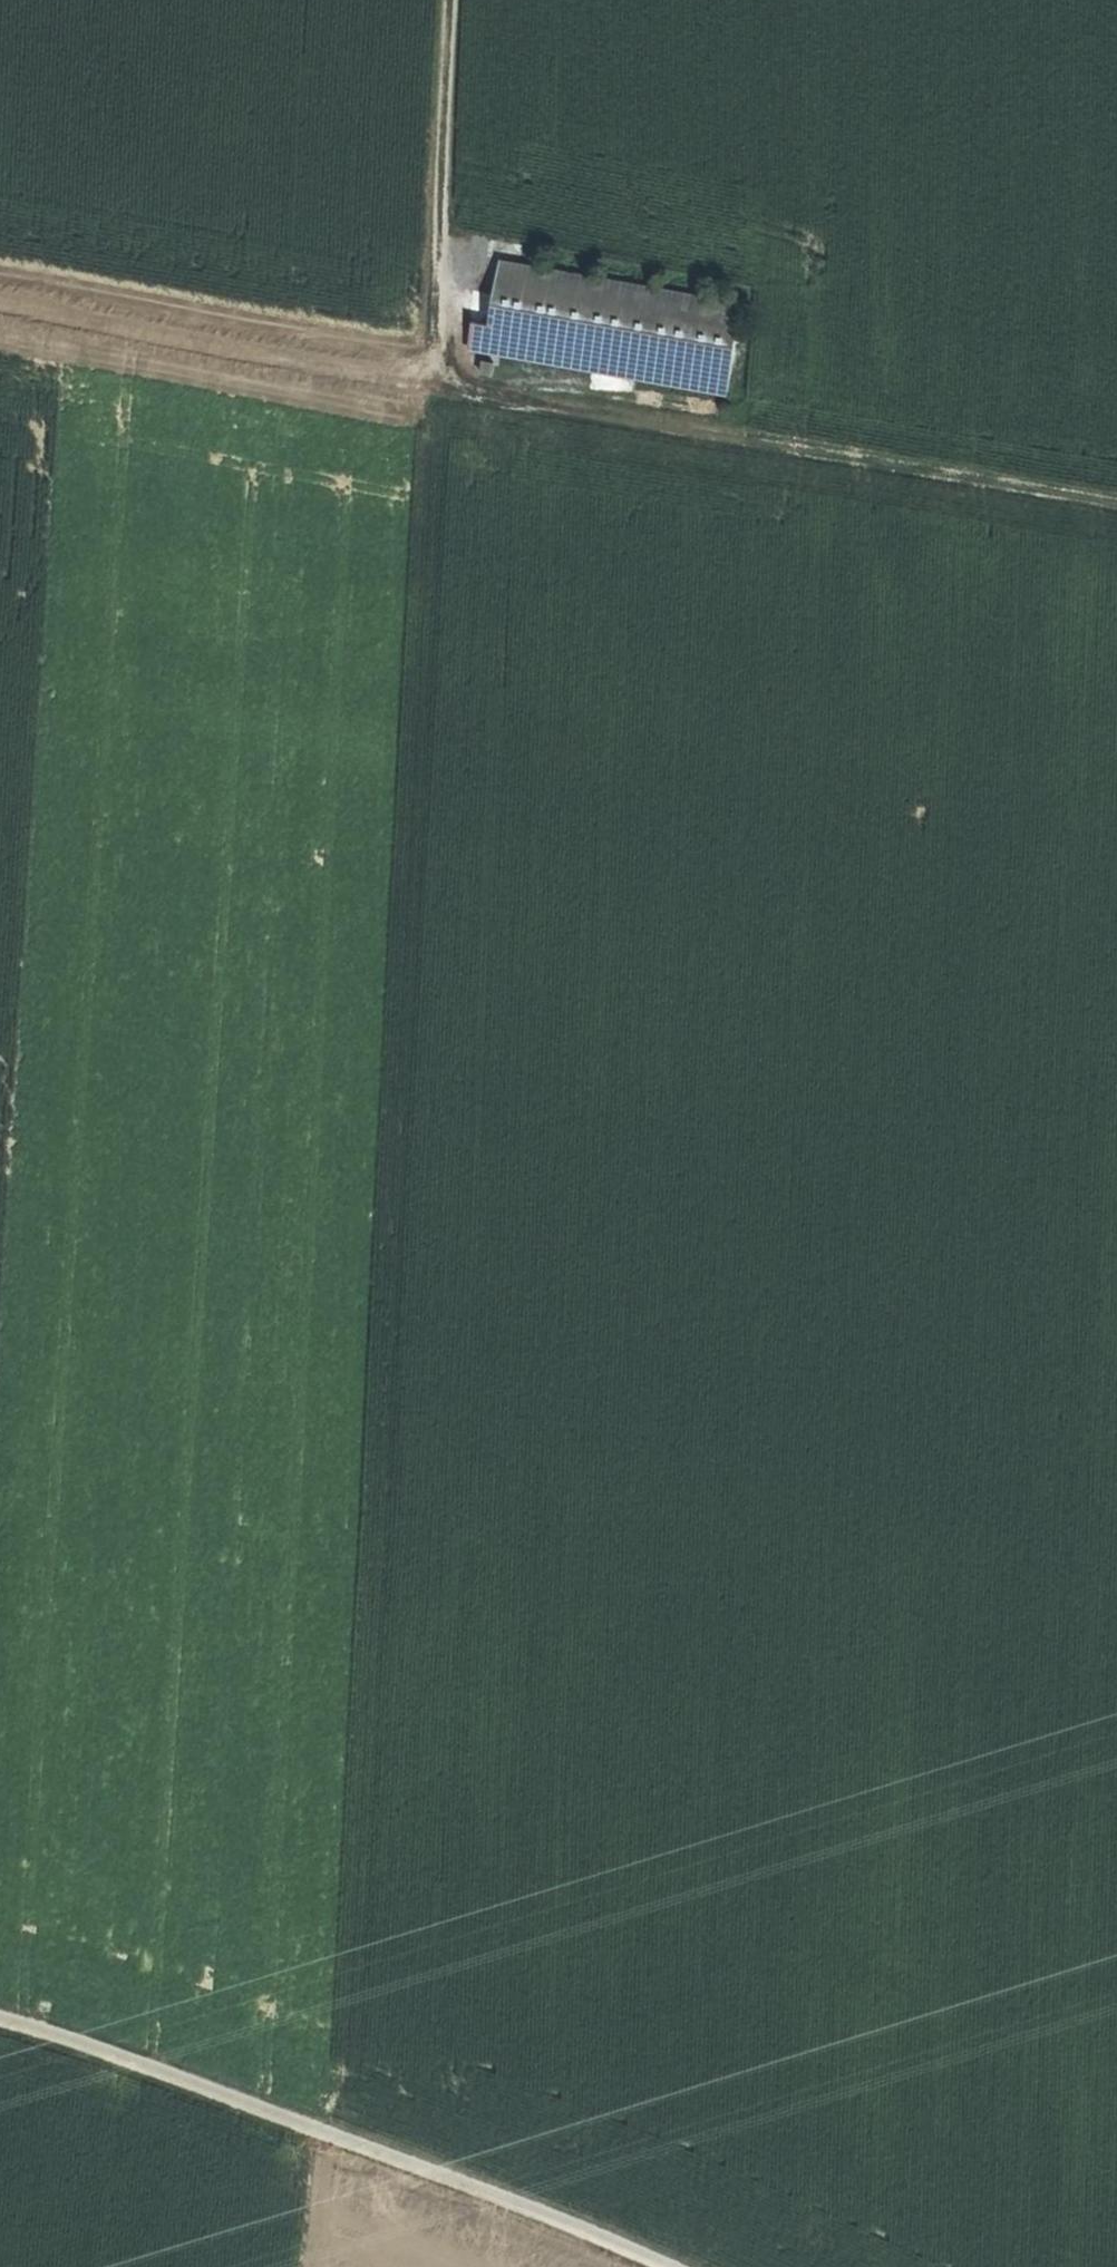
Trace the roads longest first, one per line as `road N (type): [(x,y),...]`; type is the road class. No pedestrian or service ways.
road 1 (track): [(1116,502),(439,384),(452,0)]
road 2 (track): [(713,2266),(53,2014),(0,2002)]

